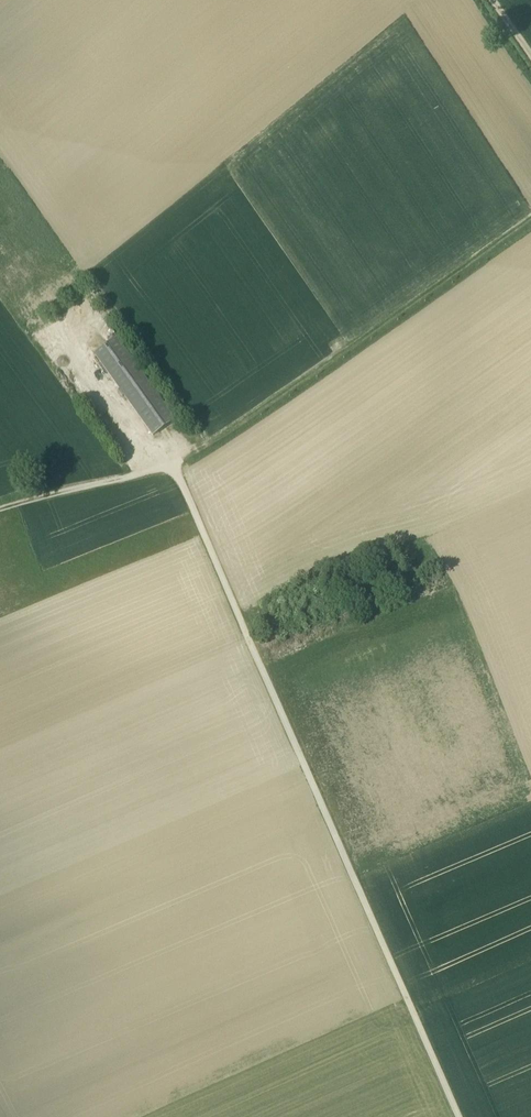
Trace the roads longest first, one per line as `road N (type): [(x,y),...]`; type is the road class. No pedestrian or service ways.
road 1 (track): [(0,508),(172,466),(459,1116)]
road 2 (track): [(530,220),(378,333),(172,466)]

